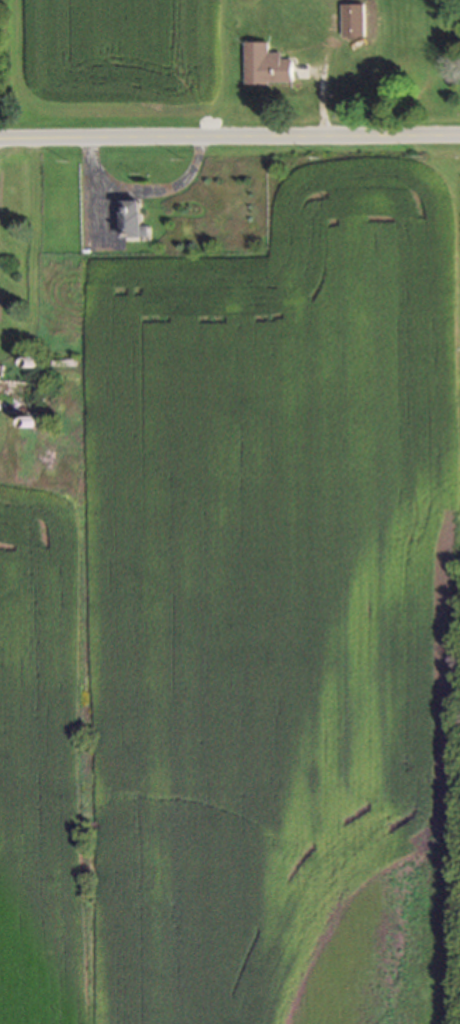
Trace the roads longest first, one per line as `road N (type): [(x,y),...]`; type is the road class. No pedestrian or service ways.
road 1 (secondary): [(0,137),(459,133)]

